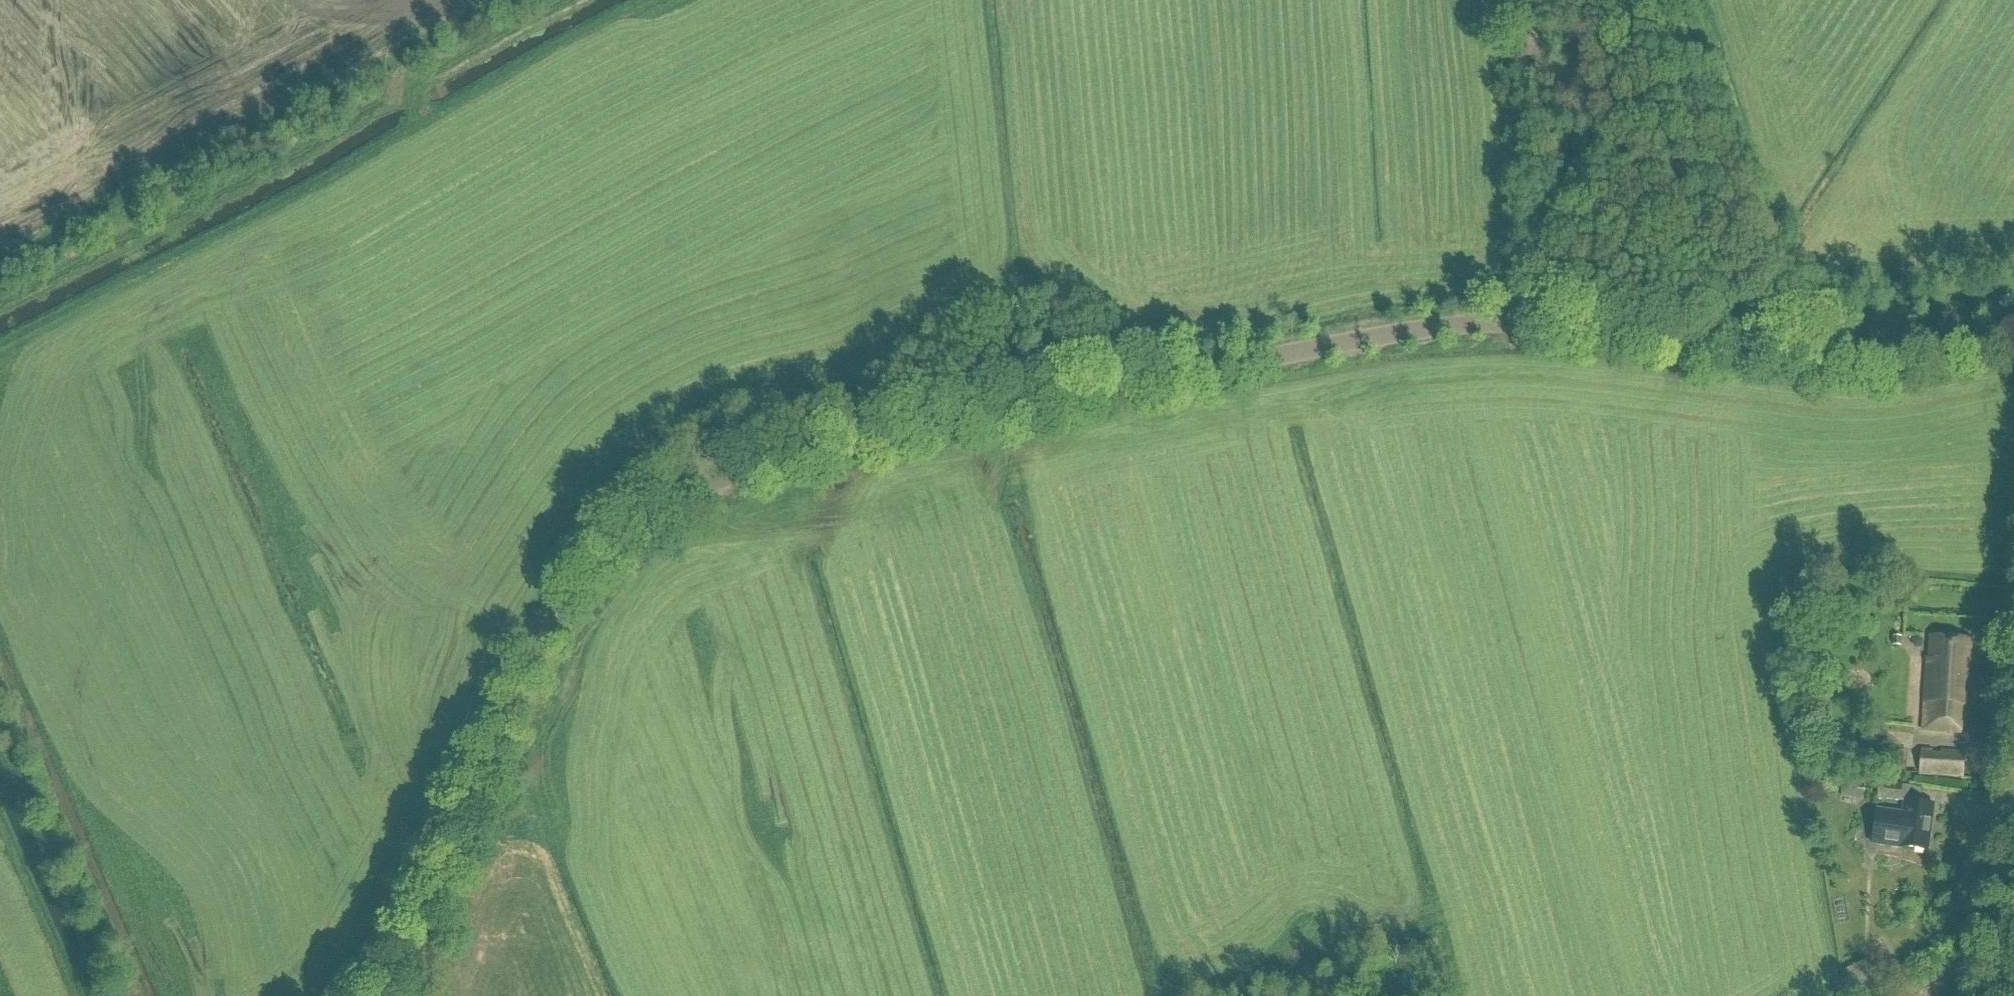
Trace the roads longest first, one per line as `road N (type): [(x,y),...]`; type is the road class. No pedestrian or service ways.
road 1 (tertiary): [(2013,330),(1903,354),(1570,324),(1474,324),(868,434),(694,491),(627,542),(579,598),(376,995)]
road 2 (track): [(0,305),(572,0)]
road 3 (tertiary): [(1995,995),(2013,863)]

